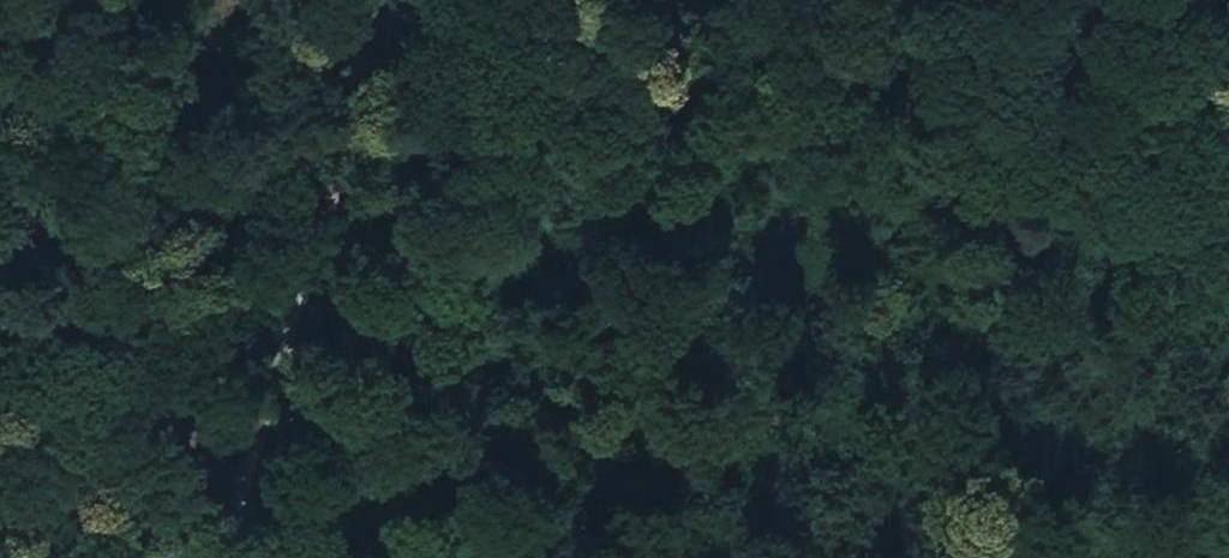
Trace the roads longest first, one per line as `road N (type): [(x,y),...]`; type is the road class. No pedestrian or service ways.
road 1 (track): [(383,0),(217,557)]

